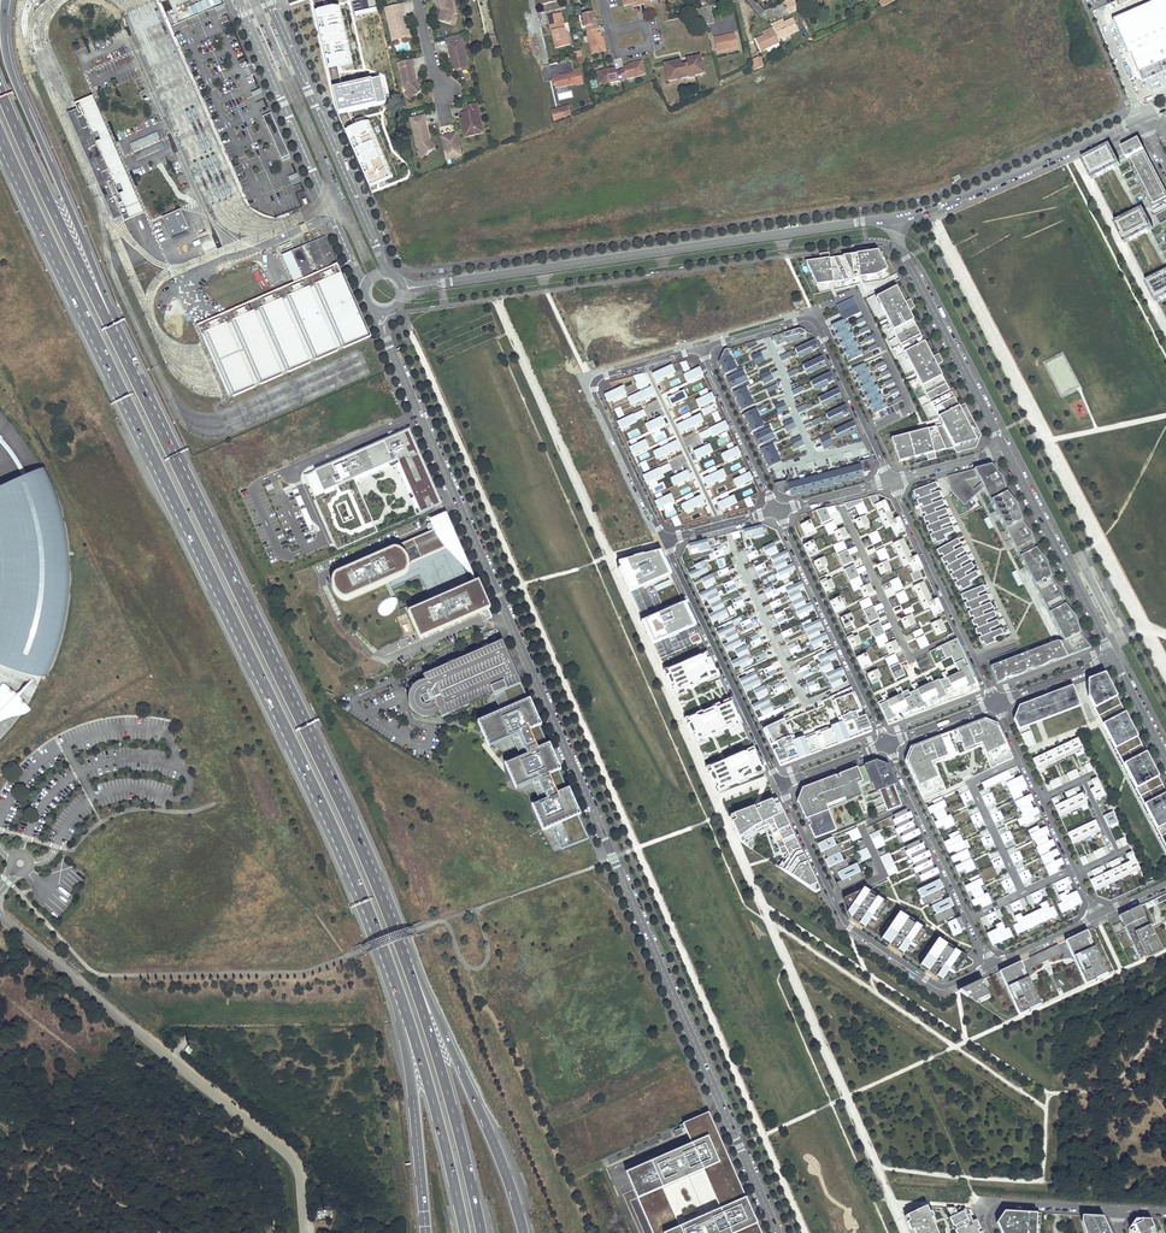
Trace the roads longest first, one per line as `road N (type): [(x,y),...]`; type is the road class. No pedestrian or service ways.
road 1 (residential): [(384,312),(390,347),(777,1232)]
road 2 (trunk): [(8,157),(344,851),(405,1018)]
road 3 (trunk): [(404,952),(361,844),(111,316)]
road 4 (residential): [(404,288),(895,219)]
road 5 (trunk): [(111,316),(15,81),(6,0)]
road 6 (residential): [(992,965),(944,987),(846,923),(780,784)]
road 7 (trunk): [(522,1232),(496,1148),(404,952)]
road 8 (trunk): [(482,1232),(404,952)]
road 9 (residential): [(780,784),(665,542)]
road 10 (residential): [(895,219),(1142,118)]
road 11 (residential): [(1005,449),(909,265),(895,219)]
road 12 (residential): [(857,681),(806,704),(726,524)]
road 13 (trunk): [(111,316),(0,91)]
road 14 (residential): [(1113,657),(1005,449)]
road 15 (residential): [(938,467),(1015,637),(974,654)]
road 16 (residential): [(665,542),(593,388),(602,376),(645,364)]
road 17 (residential): [(836,494),(910,658),(948,639)]
road 18 (trunk): [(405,1018),(465,1232)]
road 19 (trunk): [(405,1018),(425,1232)]
road 20 (unclassified): [(281,98),(363,289)]
road 21 (residential): [(887,744),(970,918)]
road 22 (residential): [(778,510),(857,681)]
road 23 (residential): [(873,441),(815,321),(764,329)]
road 24 (residential): [(1022,893),(969,783),(1024,759)]
road 25 (residential): [(700,347),(778,510)]
road 26 (residential): [(721,525),(645,364)]
road 27 (residential): [(964,632),(891,480)]
road 28 (unclassified): [(386,271),(320,117)]
road 29 (residential): [(1118,1209),(1003,1202),(988,1215),(992,1232)]
road 30 (residential): [(764,329),(815,457)]
road 31 (residential): [(320,117),(269,0)]
road 32 (residential): [(996,702),(1113,657)]

